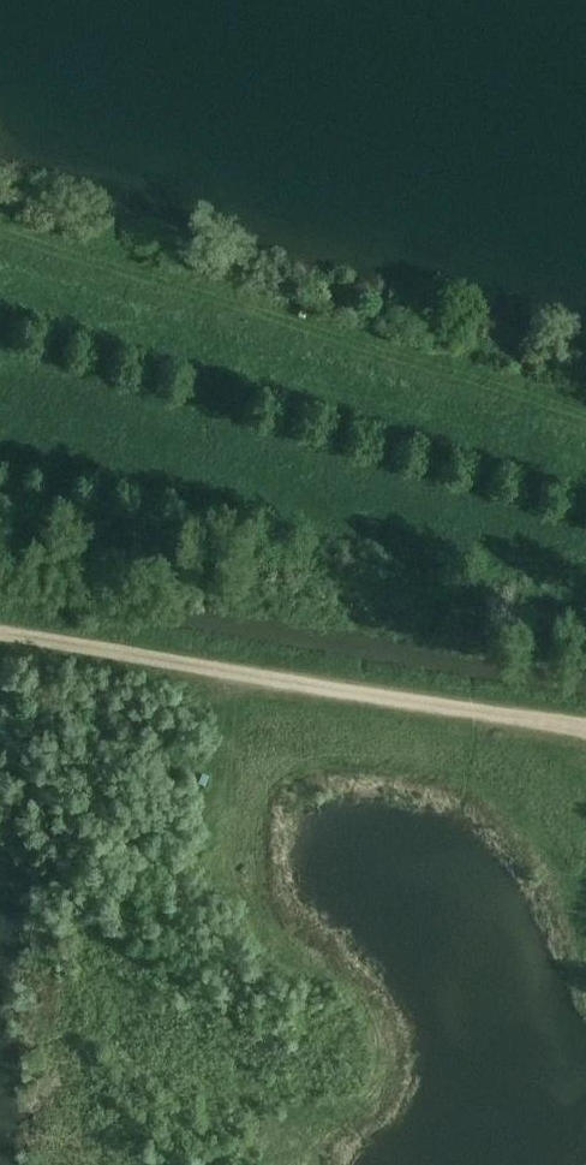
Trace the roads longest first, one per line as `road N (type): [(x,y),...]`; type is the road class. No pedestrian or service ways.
road 1 (track): [(585,419),(0,231)]
road 2 (track): [(0,636),(585,731)]

